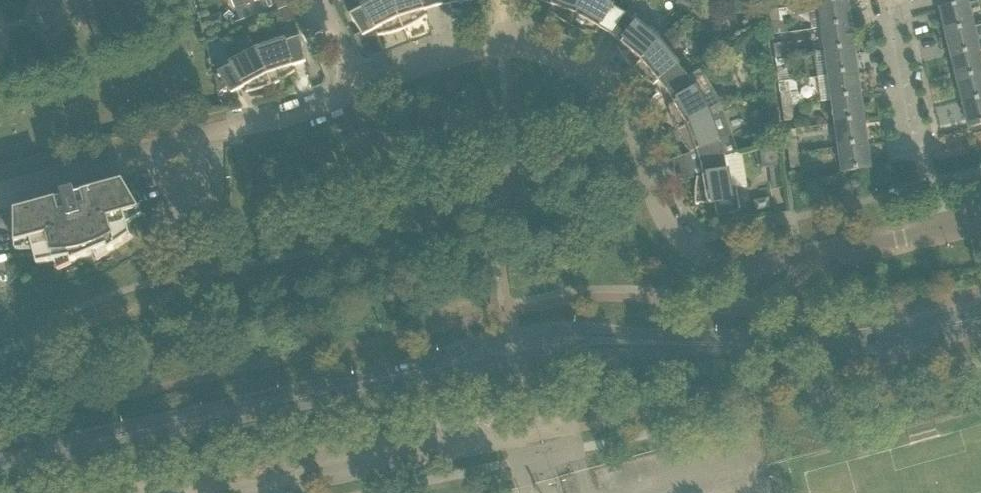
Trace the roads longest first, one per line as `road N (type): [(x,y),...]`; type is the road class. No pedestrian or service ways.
road 1 (residential): [(828,253),(754,269),(708,262),(668,229),(631,130),(597,89),(543,58),(505,49)]
road 2 (secondary): [(0,463),(405,377)]
road 3 (residential): [(359,89),(0,191)]
road 4 (secondary): [(626,344),(853,344),(980,319)]
road 5 (unclassified): [(274,492),(578,431)]
road 6 (secondary): [(626,344),(545,330),(475,345),(405,377)]
road 7 (secondary): [(405,377),(626,344)]
road 8 (residential): [(828,253),(869,255),(980,227)]
road 9 (residential): [(359,89),(505,49)]

